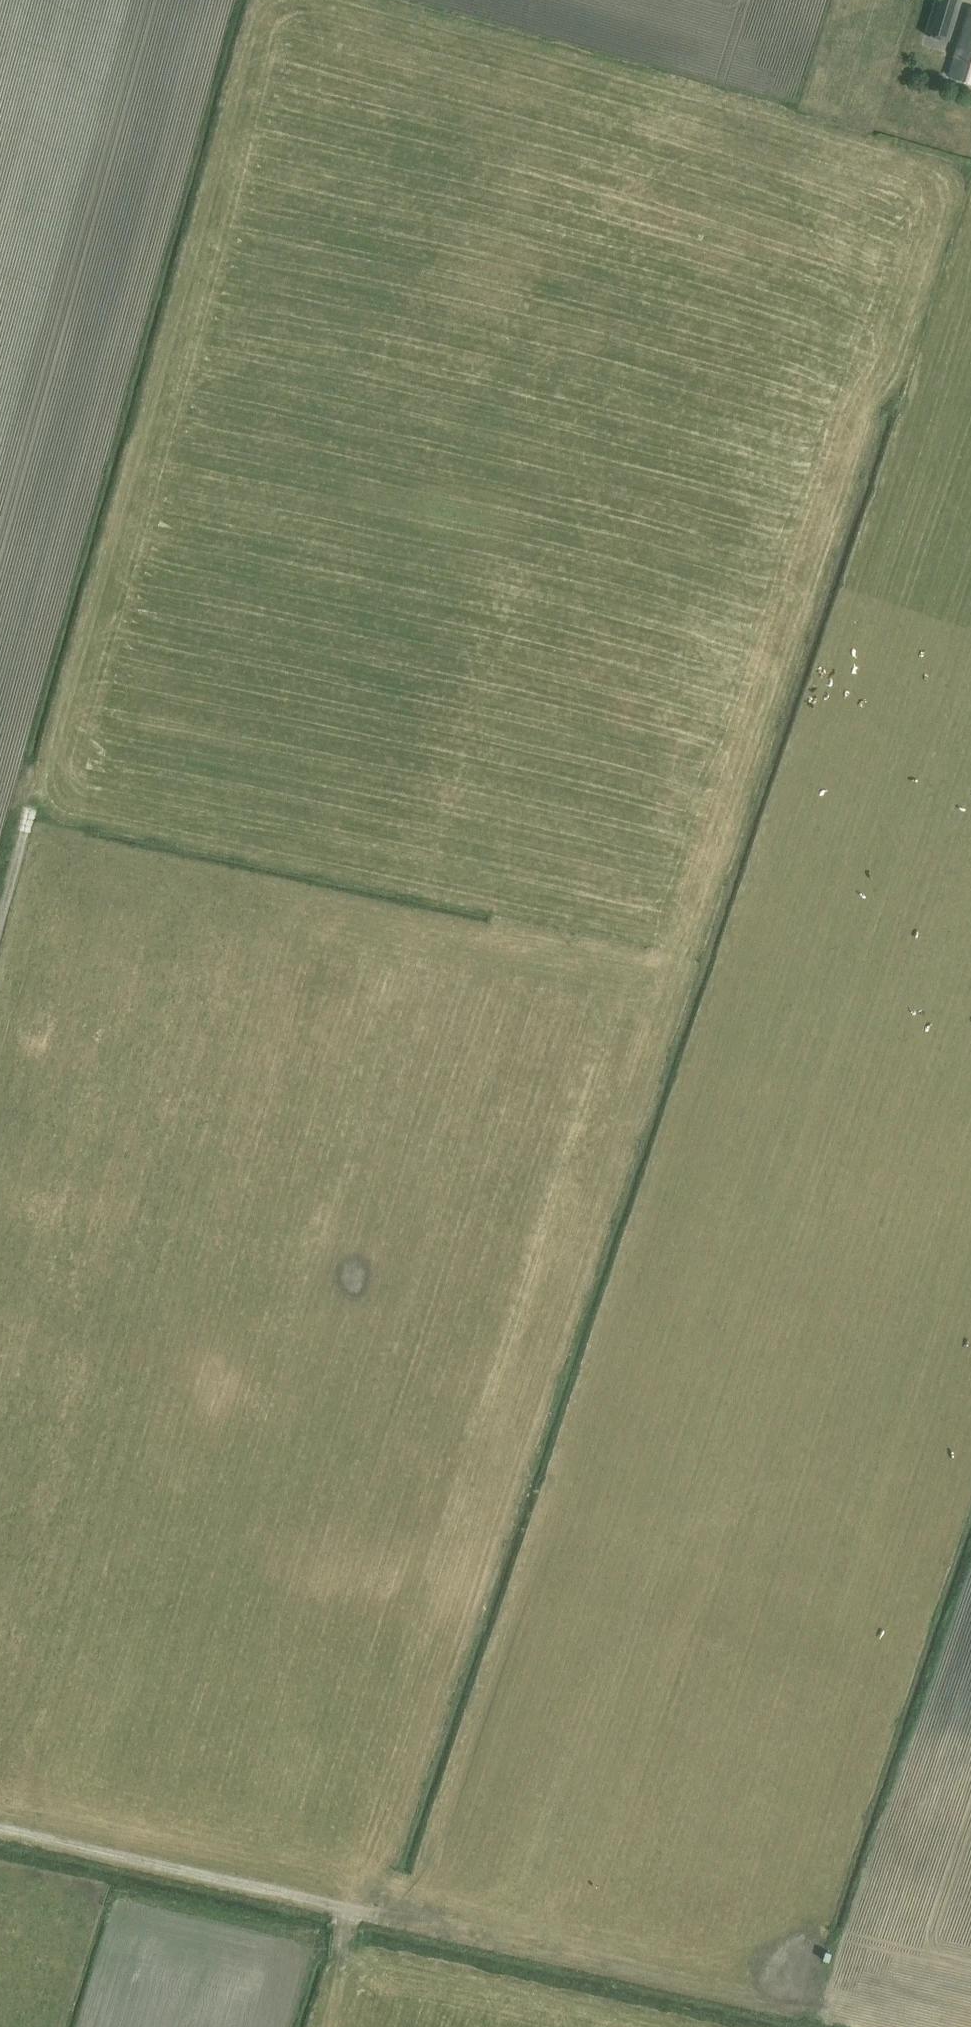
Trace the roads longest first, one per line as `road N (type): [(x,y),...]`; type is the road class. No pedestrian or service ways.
road 1 (track): [(0,1825),(816,2015)]
road 2 (track): [(0,920),(38,781)]

